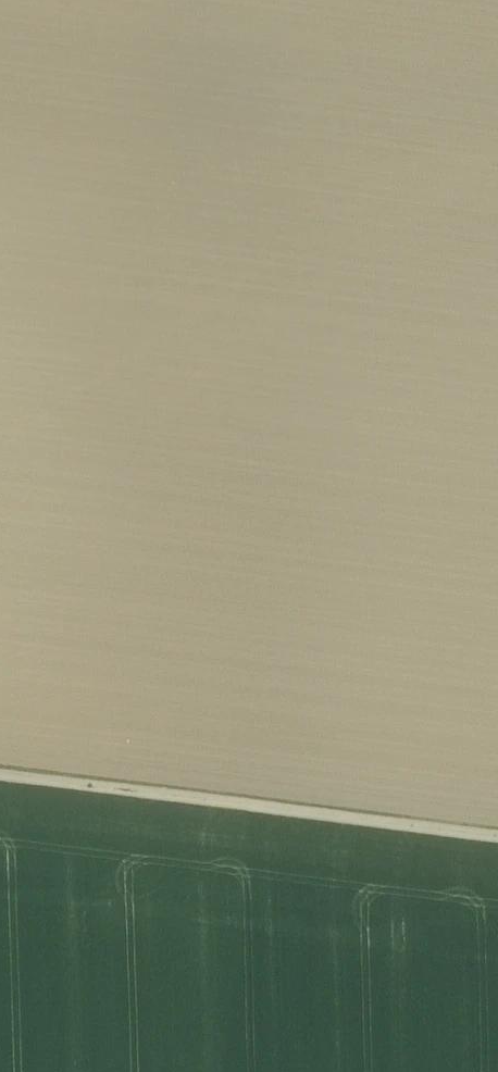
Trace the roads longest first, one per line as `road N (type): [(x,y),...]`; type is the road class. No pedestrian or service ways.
road 1 (track): [(0,797),(497,866)]

